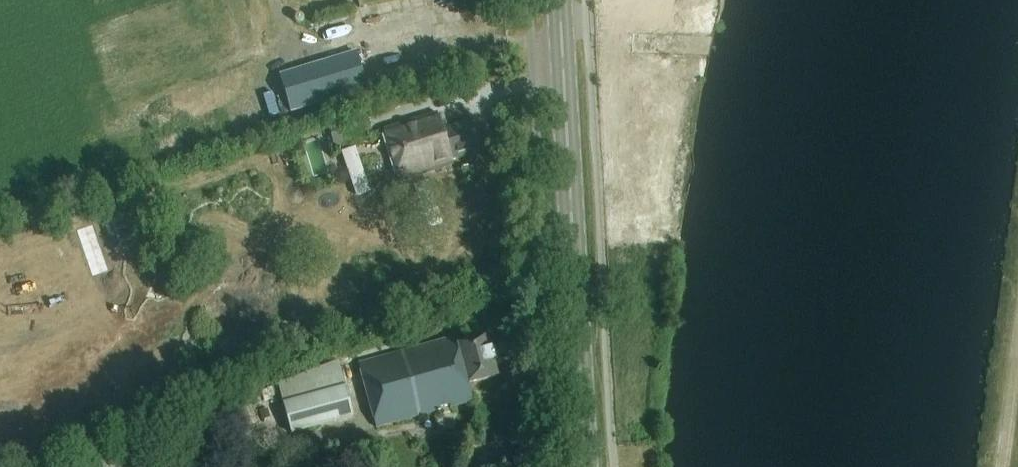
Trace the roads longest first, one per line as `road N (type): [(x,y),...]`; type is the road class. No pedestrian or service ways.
road 1 (secondary): [(589,466),(562,0)]

